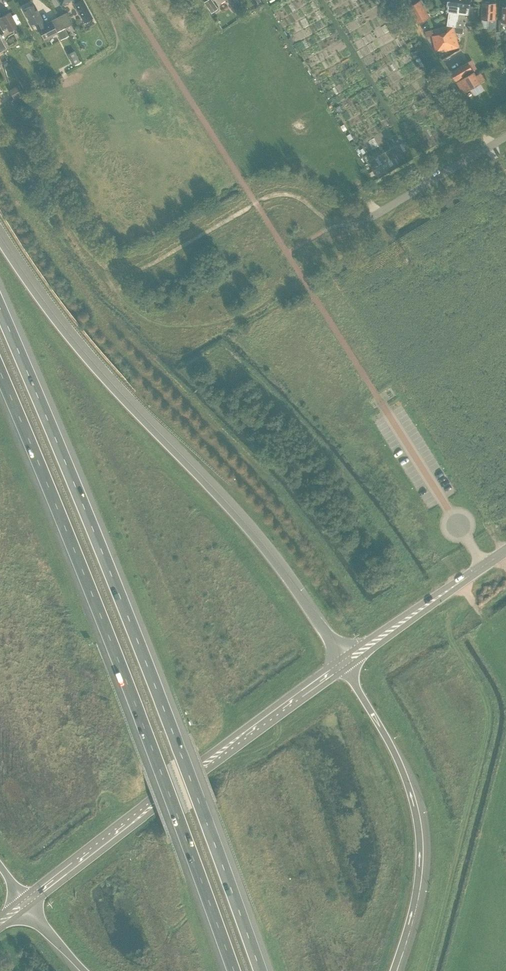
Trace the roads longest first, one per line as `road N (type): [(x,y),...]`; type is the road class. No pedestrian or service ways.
road 1 (motorway): [(260,970),(178,745),(0,308)]
road 2 (motorway): [(0,372),(234,970)]
road 3 (motorway): [(340,658),(235,515),(114,390),(0,242)]
road 4 (primary): [(340,658),(22,899)]
road 5 (primary): [(27,907),(346,669)]
road 6 (motorway): [(392,970),(418,882),(418,827),(396,758),(346,669)]
road 7 (track): [(0,104),(94,255)]
road 8 (unclassified): [(367,220),(505,137)]
road 9 (primary): [(346,669),(470,575)]
road 10 (primary): [(470,575),(340,658)]

